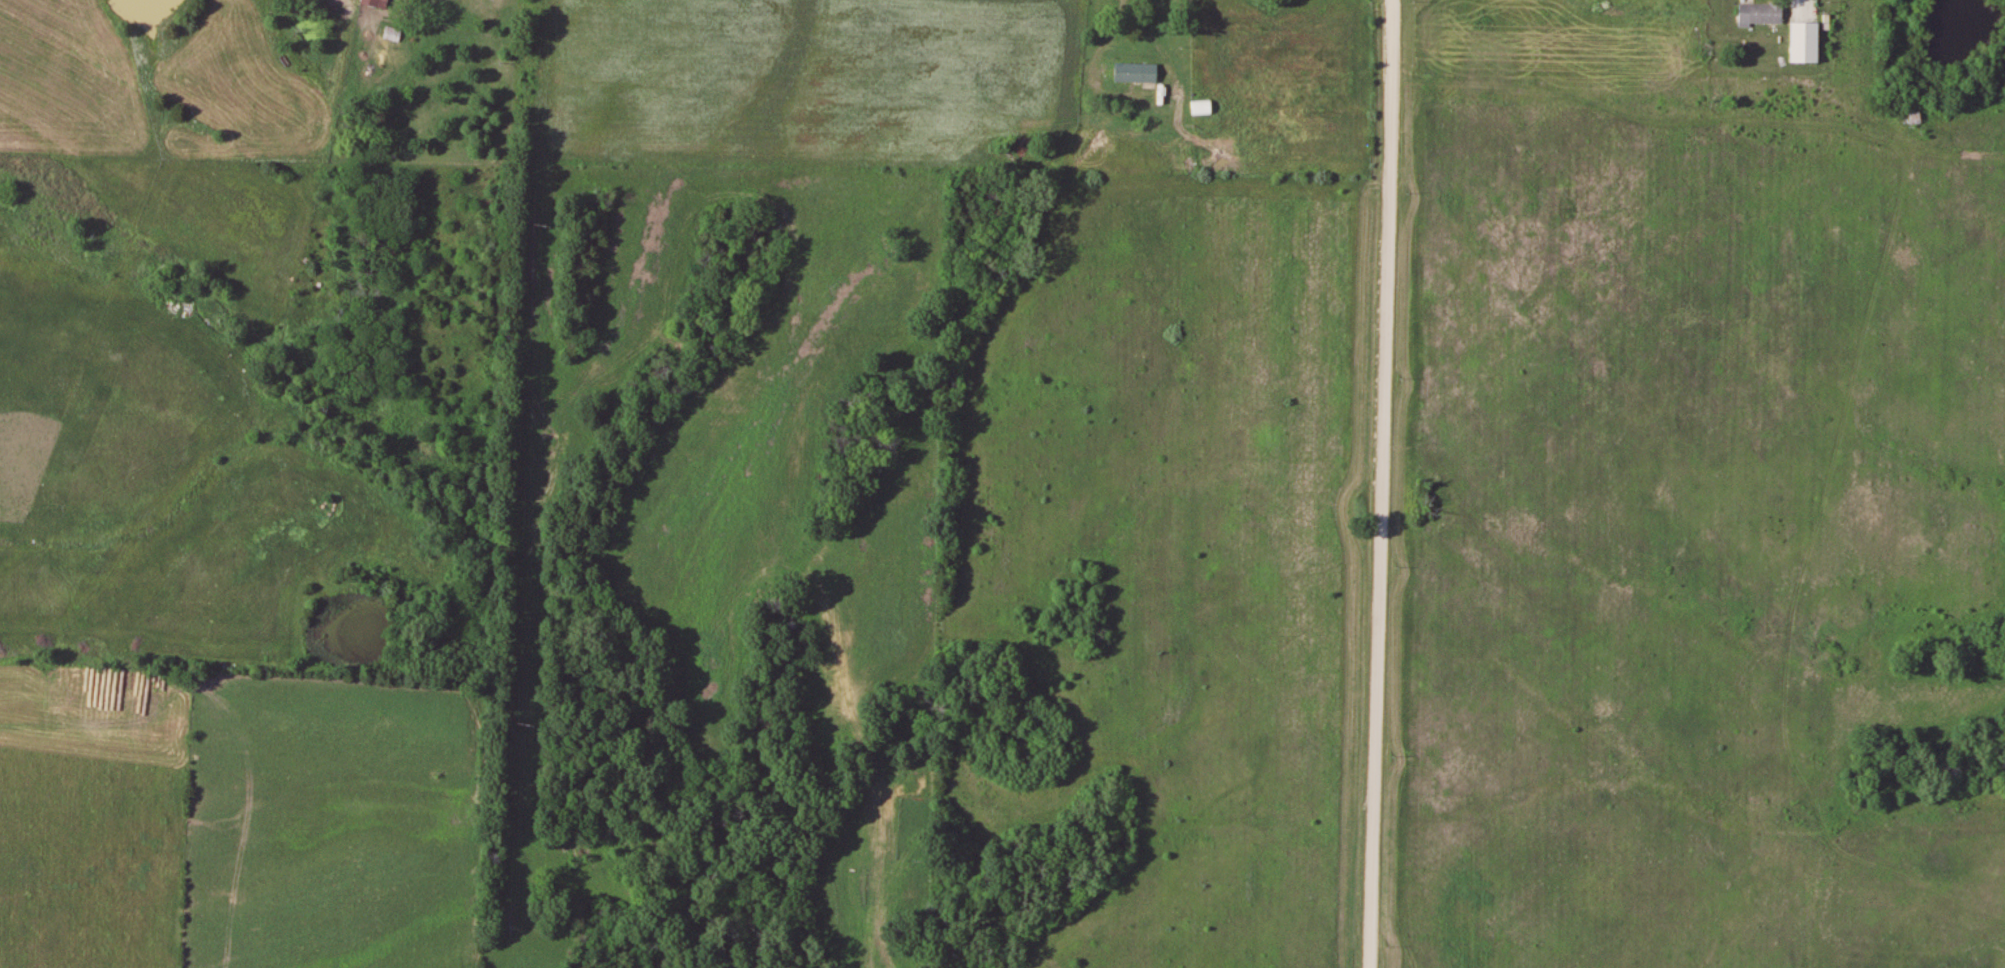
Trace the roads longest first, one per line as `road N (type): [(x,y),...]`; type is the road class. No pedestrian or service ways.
road 1 (track): [(1370,967),(1392,0)]

